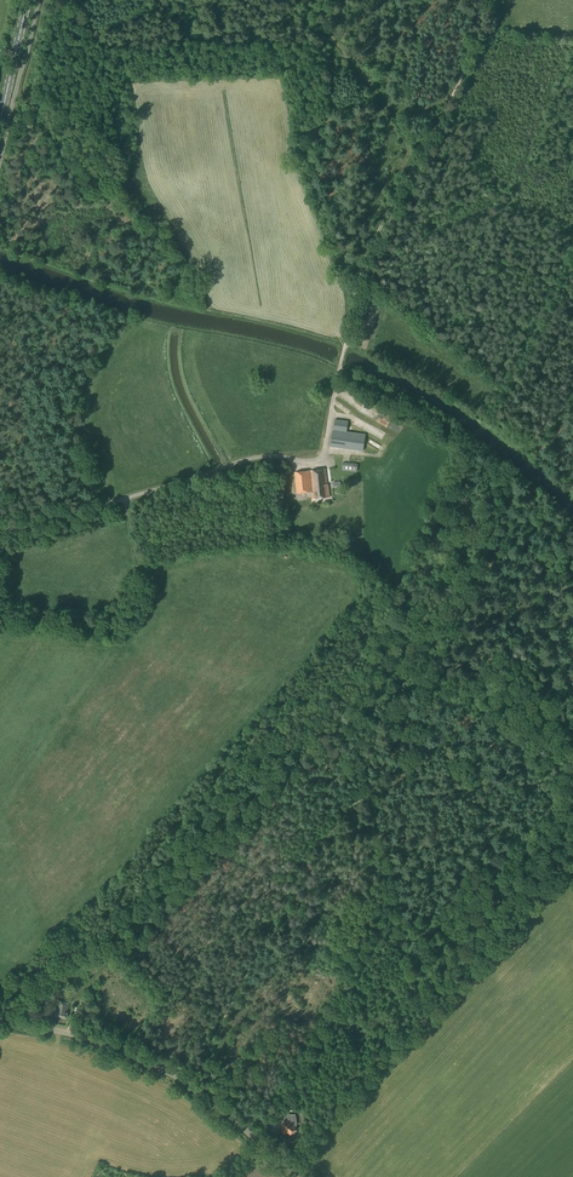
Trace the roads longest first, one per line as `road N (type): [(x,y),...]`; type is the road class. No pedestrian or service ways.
road 1 (track): [(0,532),(242,461),(320,459),(340,367)]
road 2 (track): [(563,244),(571,225),(507,212),(456,187),(300,0)]
road 3 (unclassified): [(264,1146),(163,1068),(74,1034),(0,1020)]
road 4 (track): [(362,270),(471,49),(479,0)]
road 5 (primary): [(0,123),(27,0)]

